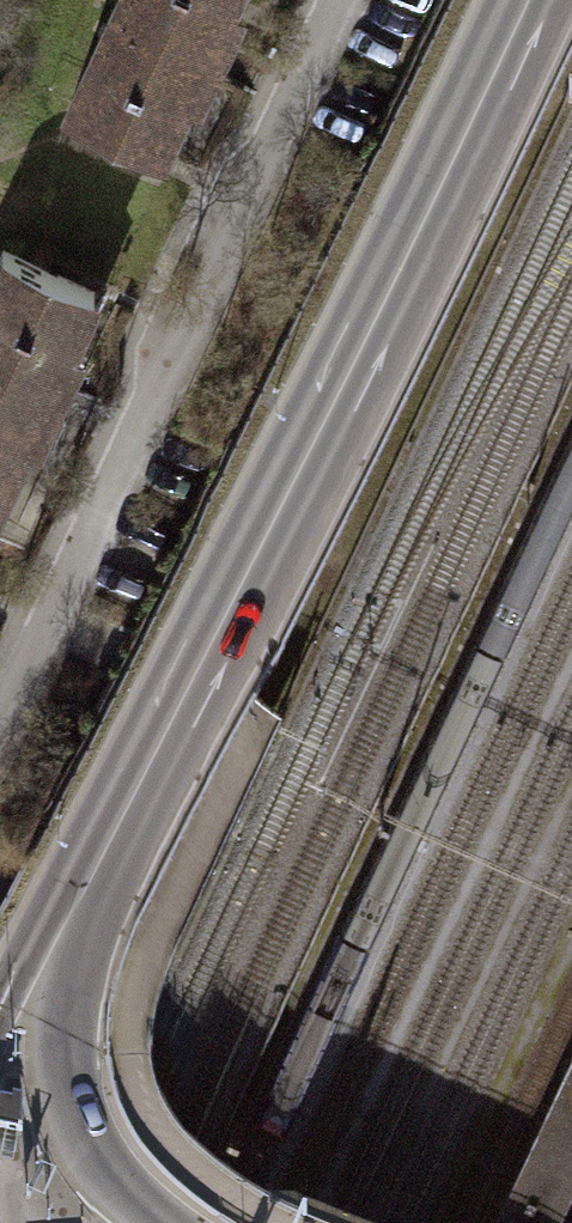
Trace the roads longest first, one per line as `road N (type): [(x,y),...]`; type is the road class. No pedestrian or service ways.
road 1 (trunk): [(0,1053),(518,0)]
road 2 (trunk): [(528,0),(58,944)]
road 3 (residential): [(0,720),(341,0)]
road 4 (trunk): [(155,1222),(103,1167),(71,1102),(58,944)]

